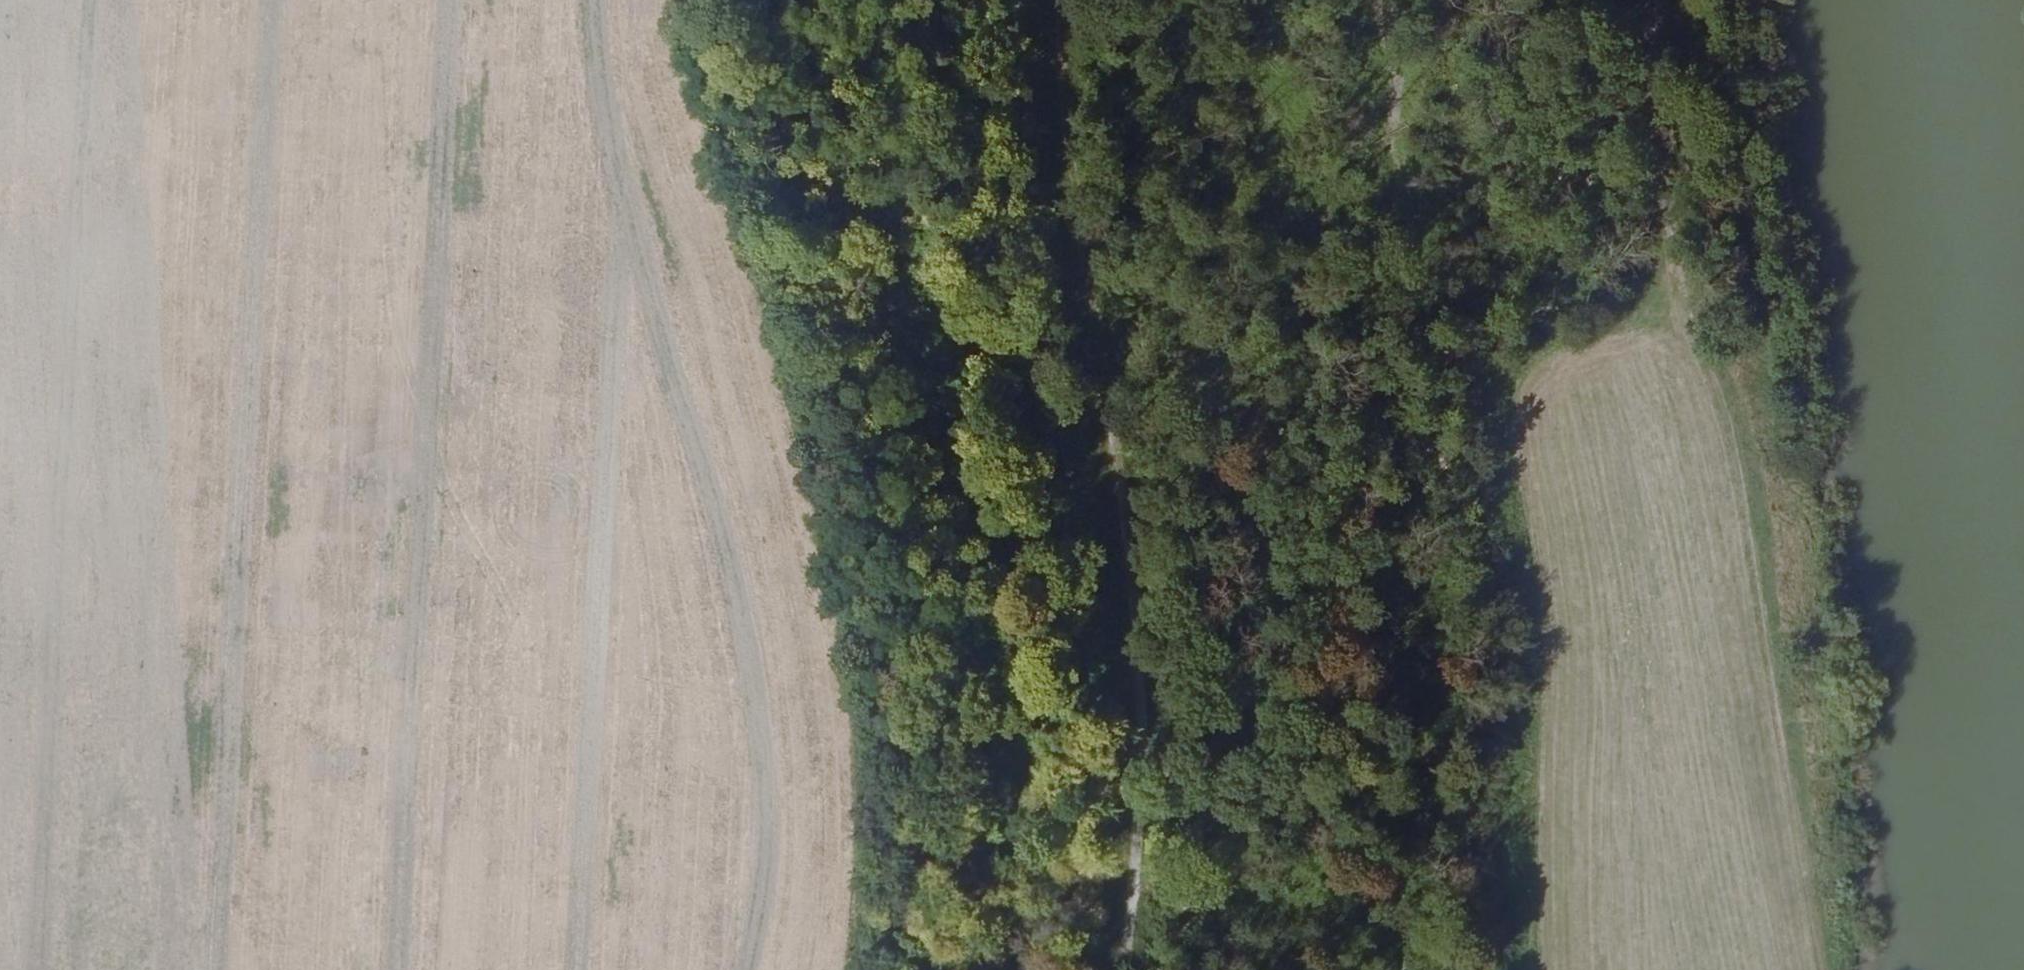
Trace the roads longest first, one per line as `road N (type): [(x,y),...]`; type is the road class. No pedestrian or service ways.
road 1 (track): [(1659,0),(1662,206),(1683,318),(1729,480),(1765,734),(1793,822),(1813,969)]
road 2 (track): [(1051,0),(1054,114),(1125,655),(1130,753),(1109,969)]

